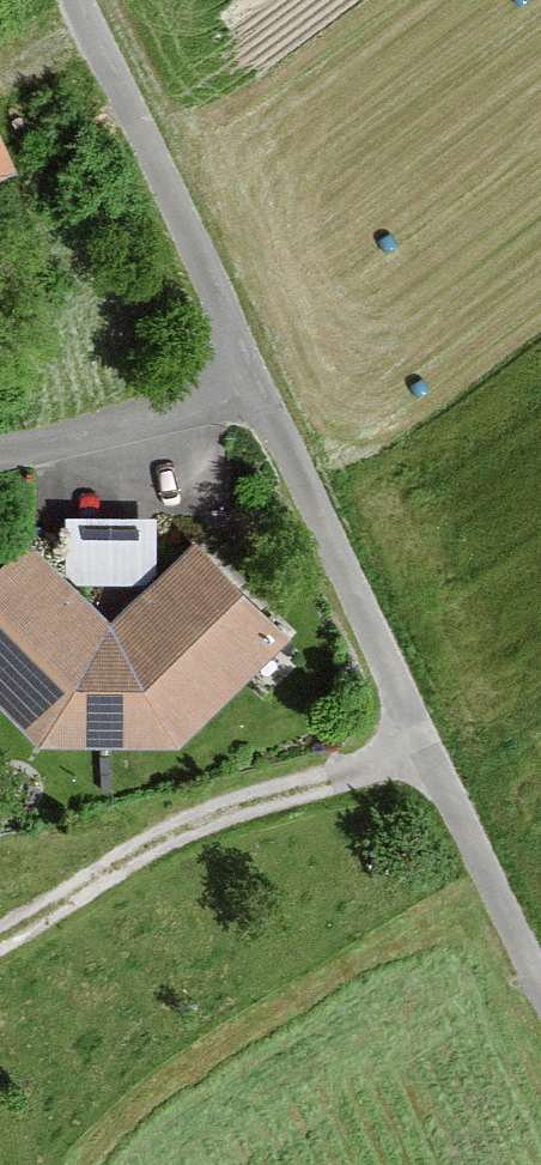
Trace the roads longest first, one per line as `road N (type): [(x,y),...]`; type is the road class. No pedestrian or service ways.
road 1 (unclassified): [(271,417),(540,996)]
road 2 (track): [(419,741),(203,821),(0,941)]
road 3 (unclassified): [(70,0),(271,417)]
road 4 (residential): [(0,458),(33,465),(271,417)]

